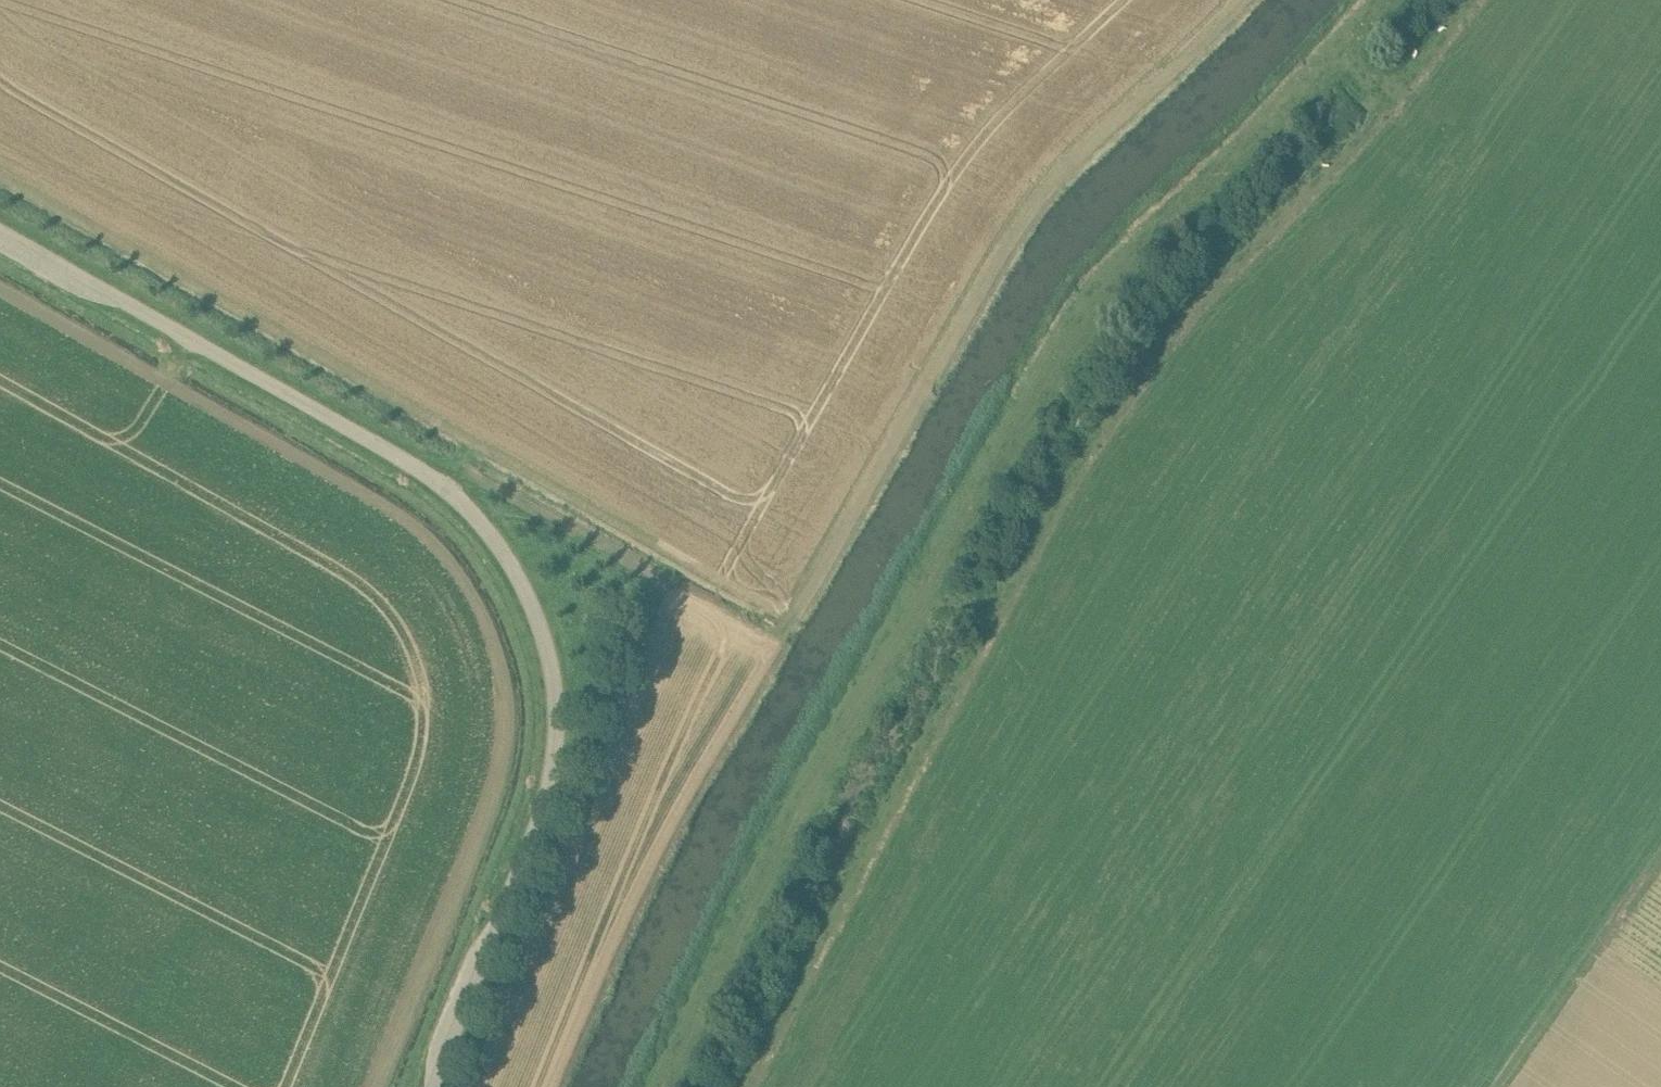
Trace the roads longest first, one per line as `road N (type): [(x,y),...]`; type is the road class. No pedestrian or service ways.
road 1 (unclassified): [(430,1086),(552,771),(559,686),(542,615),(515,565),(432,473),(0,231)]

